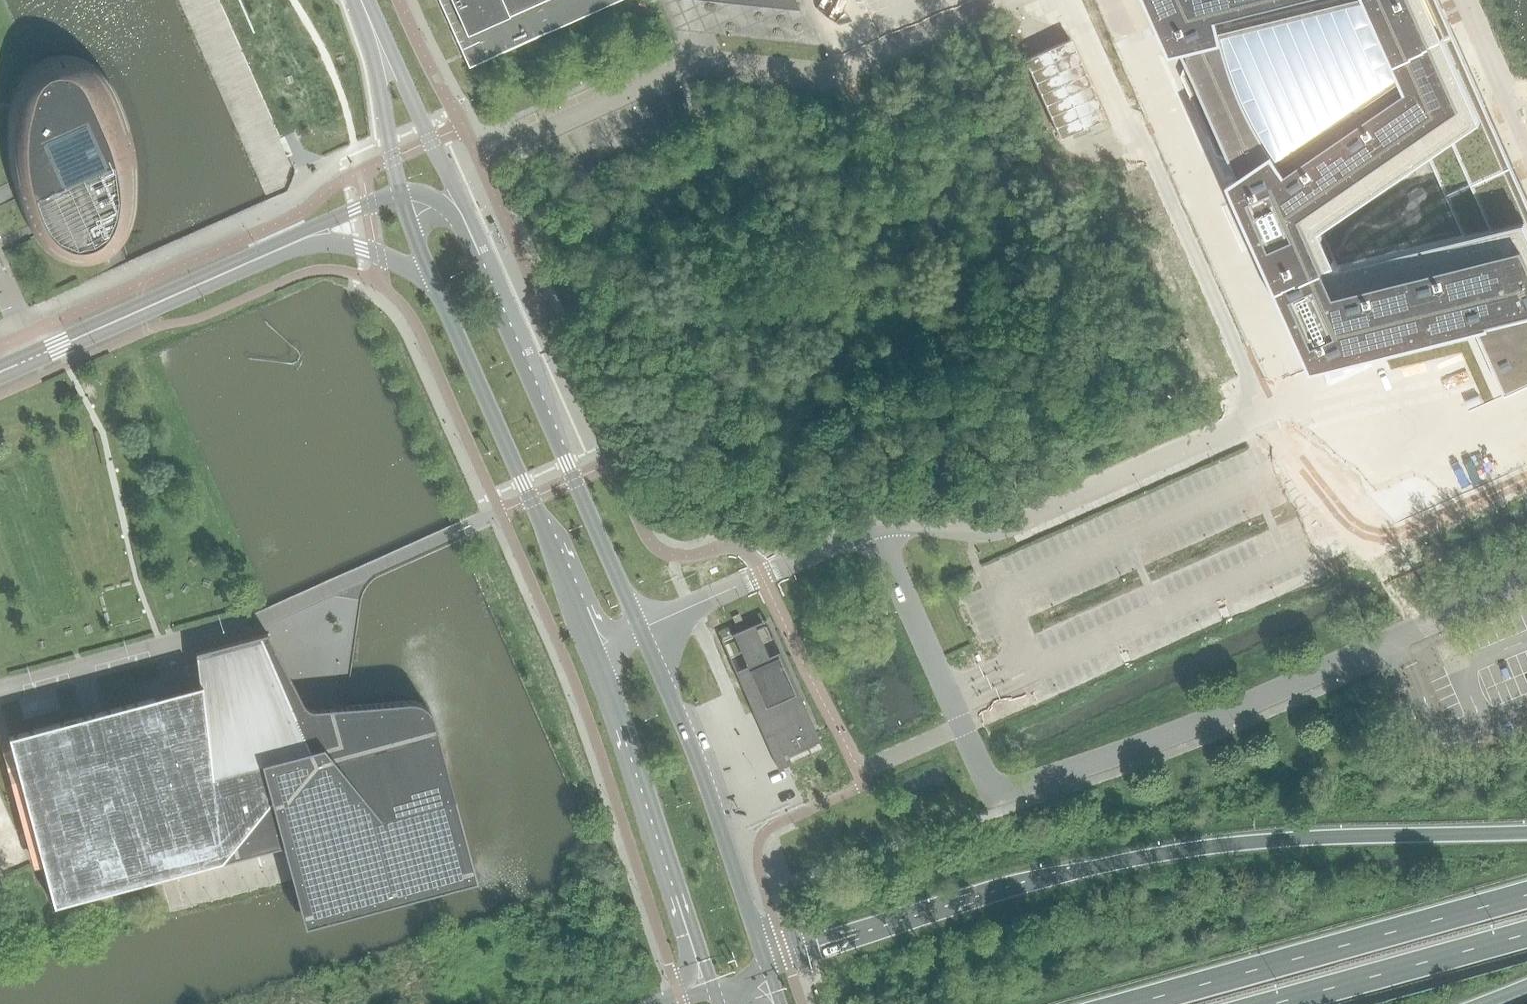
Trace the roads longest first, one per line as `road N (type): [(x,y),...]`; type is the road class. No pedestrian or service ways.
road 1 (unclassified): [(870,528),(991,796),(1139,746),(1526,582)]
road 2 (trunk): [(1526,833),(1205,846),(1064,876),(768,969)]
road 3 (tertiary): [(639,628),(475,259),(443,204),(409,193),(381,198),(270,253)]
road 4 (tertiary): [(270,253),(340,243),(406,266),(437,287),(590,648)]
road 5 (trunk): [(1526,895),(1131,1003)]
road 6 (tertiary): [(768,969),(690,743),(639,628)]
road 7 (tertiary): [(590,648),(625,725),(713,988)]
road 8 (tertiary): [(0,372),(270,253)]
road 9 (trunk): [(1272,1003),(1526,934)]
road 10 (unclassified): [(870,528),(639,628)]

